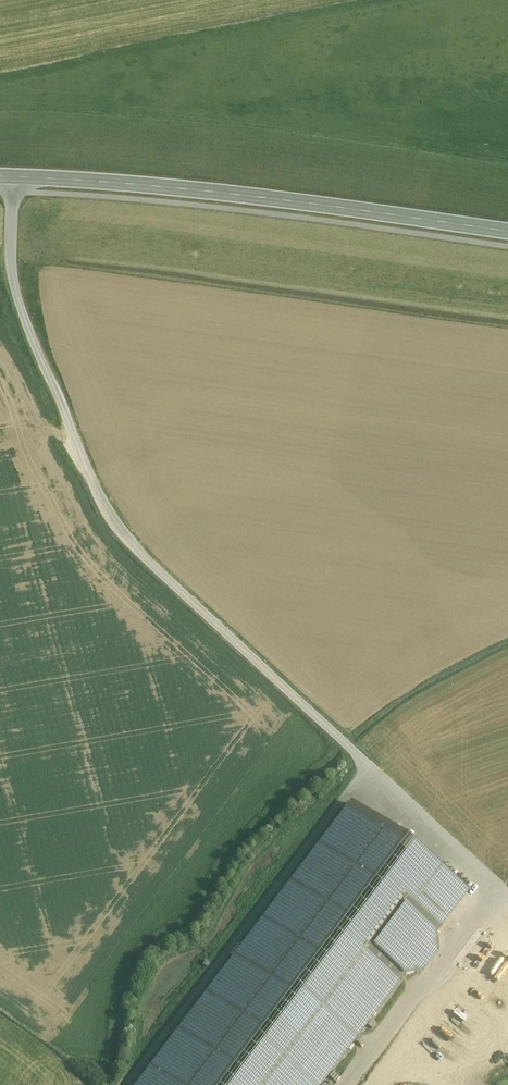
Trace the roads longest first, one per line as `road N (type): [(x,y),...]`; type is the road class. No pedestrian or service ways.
road 1 (track): [(15,173),(6,250),(103,507),(507,894)]
road 2 (secondary): [(507,226),(241,188),(0,173)]
road 3 (track): [(502,888),(444,982),(359,1084)]

